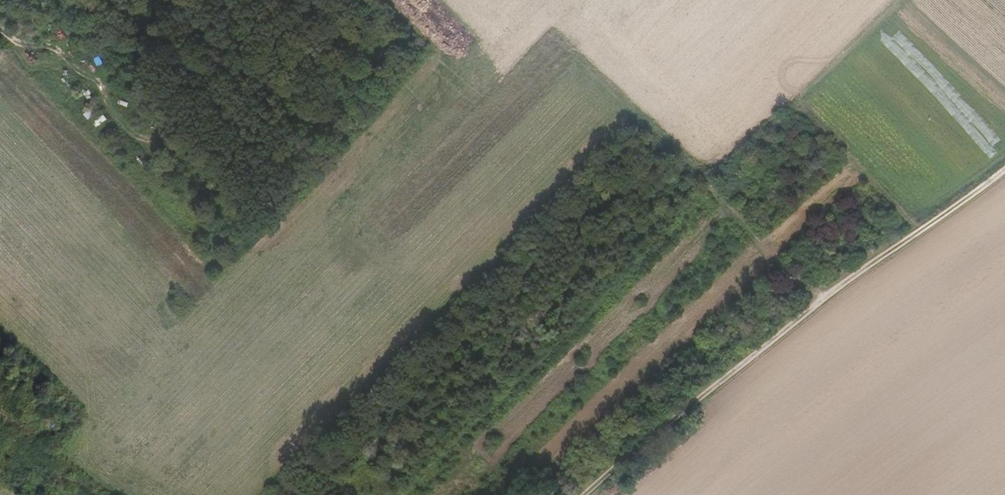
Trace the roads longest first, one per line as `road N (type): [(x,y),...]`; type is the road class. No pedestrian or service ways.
road 1 (track): [(590,494),(831,289),(1004,171)]
road 2 (track): [(831,289),(590,69)]

